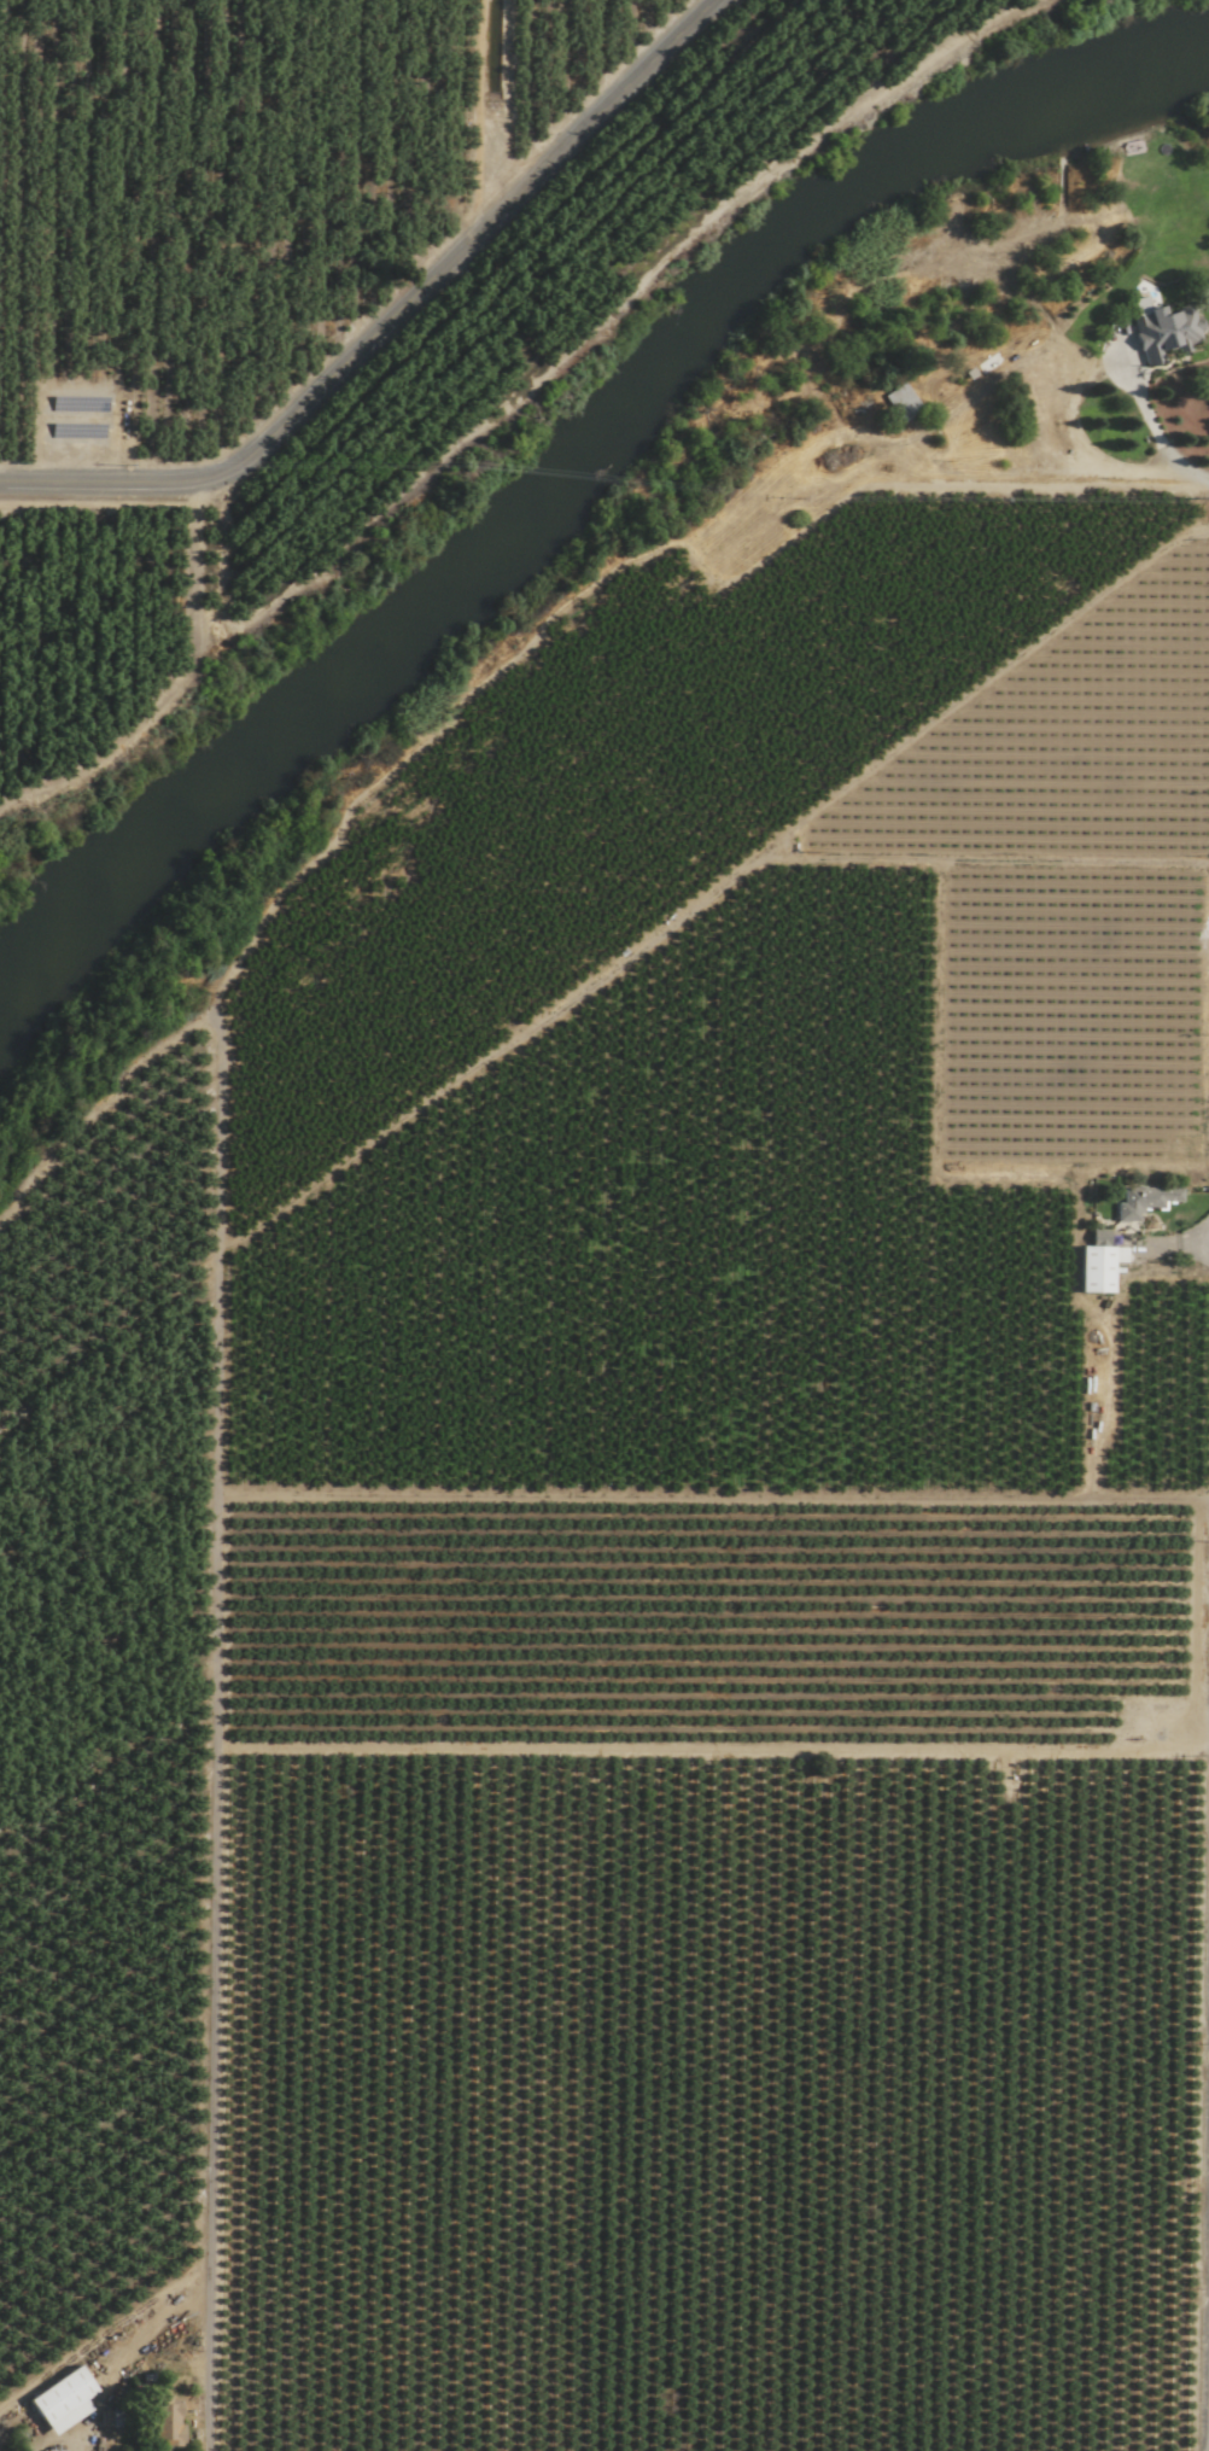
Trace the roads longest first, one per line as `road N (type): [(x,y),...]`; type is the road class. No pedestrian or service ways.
road 1 (residential): [(0,484),(179,485),(233,468),(713,0)]
road 2 (residential): [(759,475),(1208,481)]

